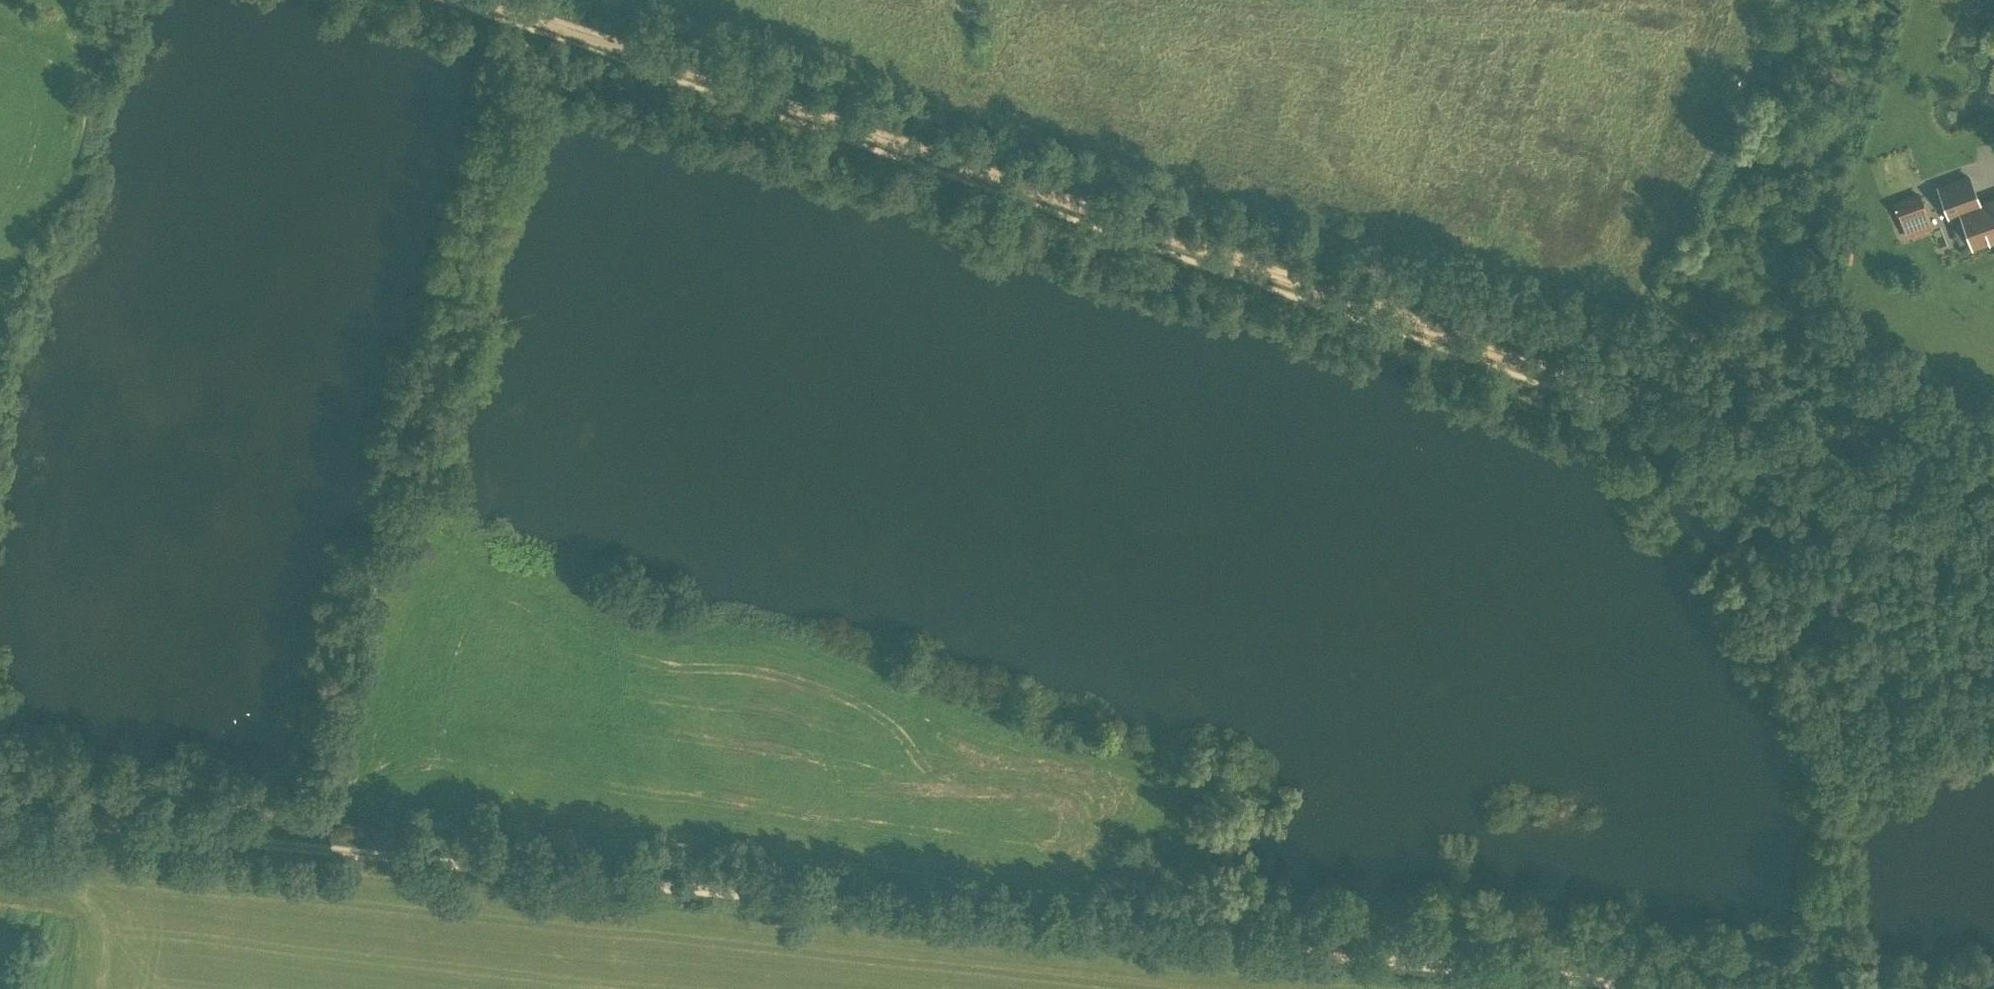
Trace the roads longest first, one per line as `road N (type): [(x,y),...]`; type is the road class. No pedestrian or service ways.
road 1 (track): [(1693,988),(0,819)]
road 2 (track): [(1584,385),(549,20)]
road 3 (track): [(1822,466),(1584,385)]
road 4 (track): [(1993,527),(1822,466)]

